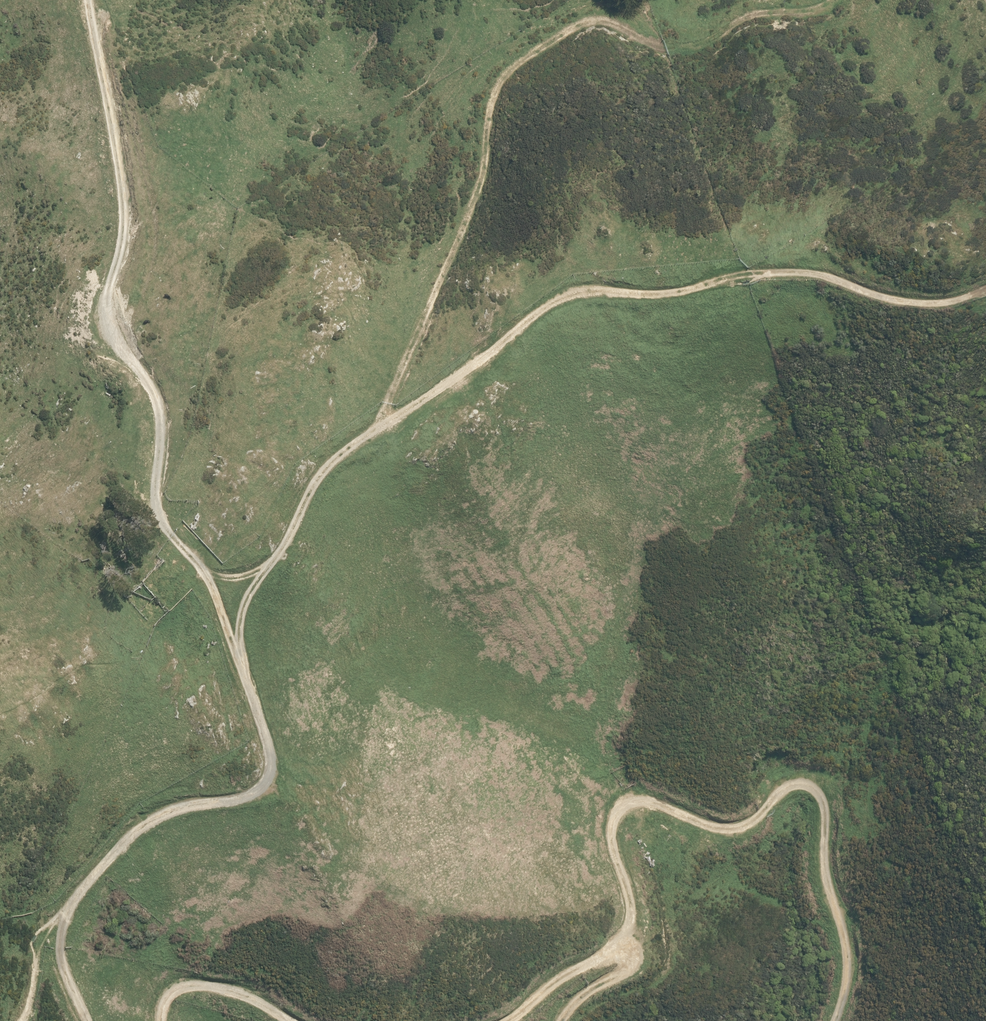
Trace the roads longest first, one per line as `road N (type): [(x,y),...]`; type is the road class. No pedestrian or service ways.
road 1 (track): [(726,280),(656,293),(572,289),(549,299),(324,466),(243,603),(240,662),(272,746),(265,775),(255,785),(149,812),(78,884),(63,916)]
road 2 (track): [(380,424),(481,182),(493,93),(517,62),(585,22),(612,21),(659,48),(698,48),(750,15),(817,11),(831,0)]
road 3 (track): [(240,662),(203,571),(158,518),(157,400),(101,324),(125,249),(127,207),(90,0)]
road 4 (track): [(618,951),(631,913),(609,840),(613,811),(651,801),(733,828),(753,821),(786,785),(811,784),(824,807),(827,880),(847,955),(833,1020)]
road 5 (track): [(985,286),(923,301),(877,295),(832,276),(765,274)]
road 6 (track): [(156,1020),(155,1004),(171,987),(234,999),(277,1020)]
road 7 (track): [(513,1020),(585,962),(618,951)]

